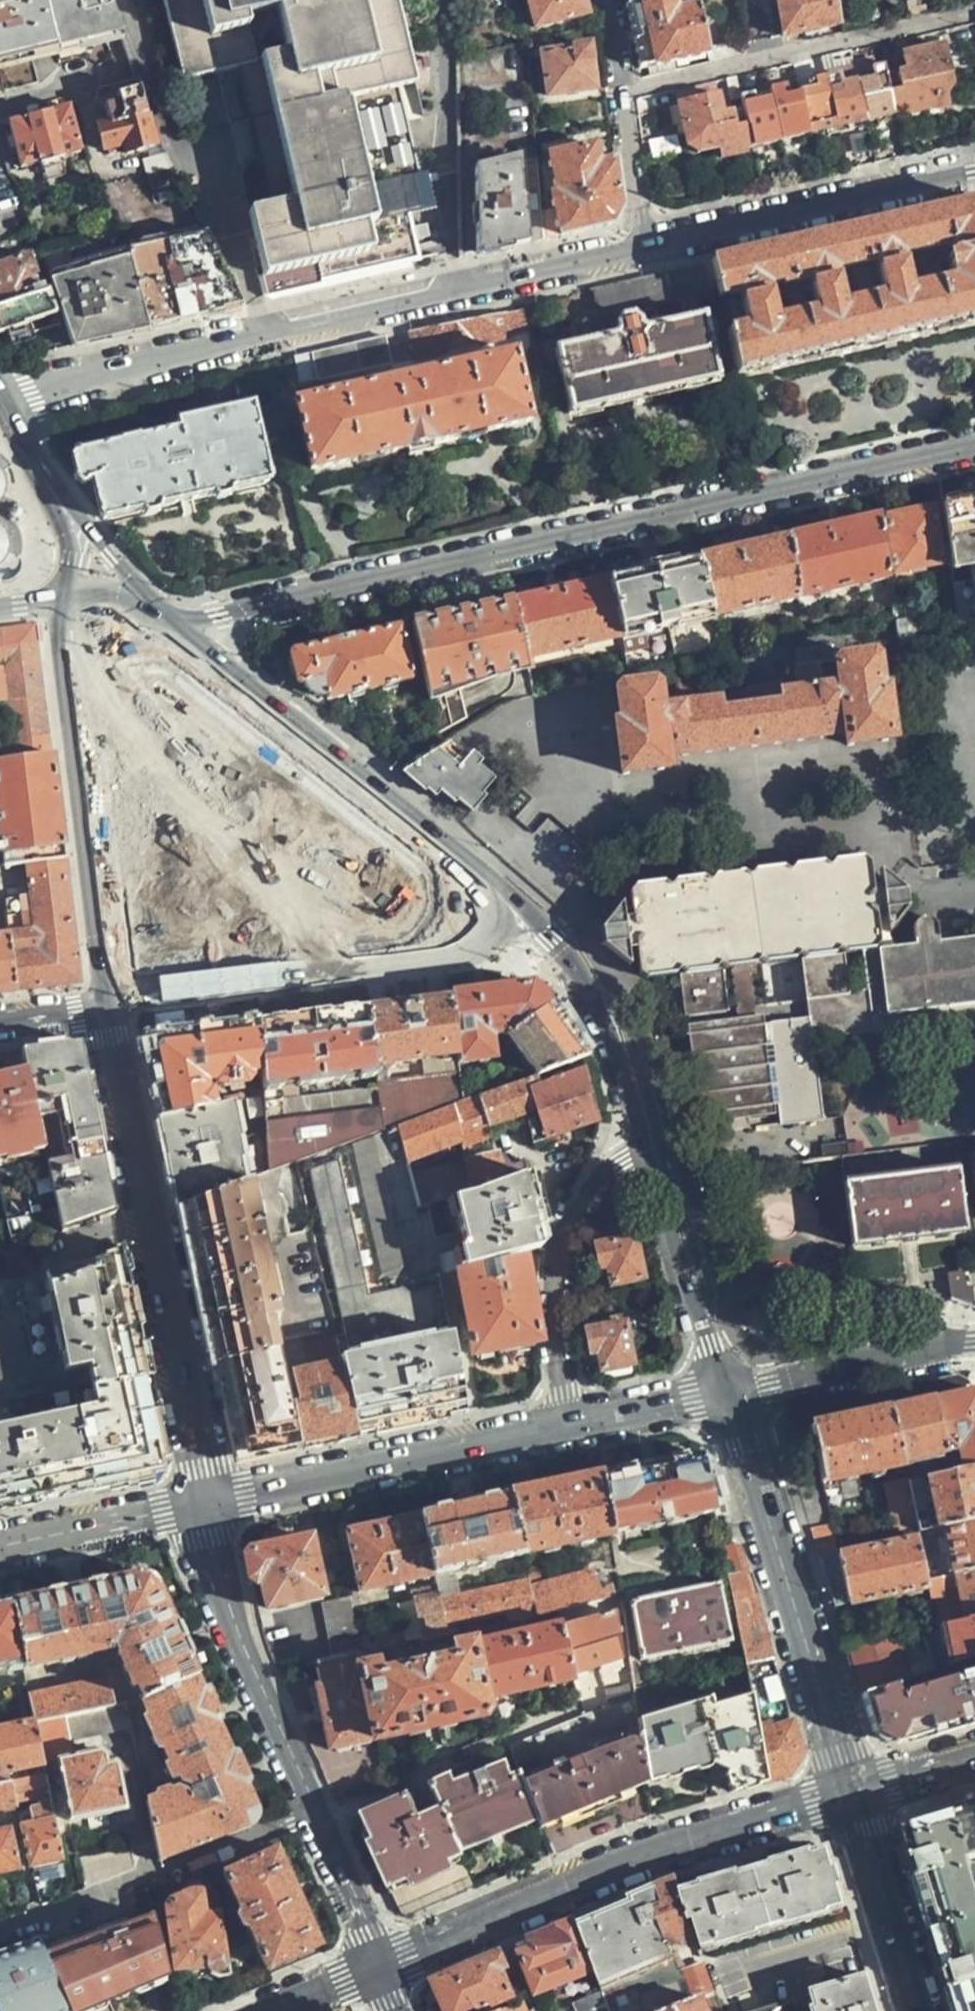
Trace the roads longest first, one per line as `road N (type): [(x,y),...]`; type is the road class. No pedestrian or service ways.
road 1 (residential): [(974,446),(558,547),(242,610),(179,633)]
road 2 (residential): [(1,396),(651,246)]
road 3 (residential): [(110,1004),(204,1503)]
road 4 (secondary): [(849,1787),(612,1868),(381,1964)]
road 5 (residential): [(381,1964),(230,1627),(204,1503)]
road 6 (residential): [(110,1004),(469,951),(492,930),(490,882)]
road 7 (tertiary): [(849,1787),(726,1393)]
road 8 (residential): [(66,598),(64,641),(110,1004)]
road 9 (tertiary): [(490,882),(179,633)]
road 10 (residential): [(204,1503),(571,1427)]
road 11 (residential): [(651,246),(974,171)]
road 12 (residential): [(653,1147),(594,1183),(565,1240),(554,1289),(571,1427)]
road 13 (tertiary): [(653,1147),(567,957),(490,882)]
road 14 (tertiary): [(726,1393),(653,1147)]
road 15 (residential): [(974,1342),(726,1393)]
road 16 (residential): [(651,246),(609,0)]
road 17 (secondary): [(917,2010),(849,1787)]
road 18 (residential): [(0,1546),(204,1503)]
road 19 (tertiary): [(156,614),(39,469)]
road 20 (residential): [(571,1427),(726,1393)]
road 21 (residential): [(39,469),(68,545),(66,598)]
road 22 (residential): [(974,1755),(849,1787)]

